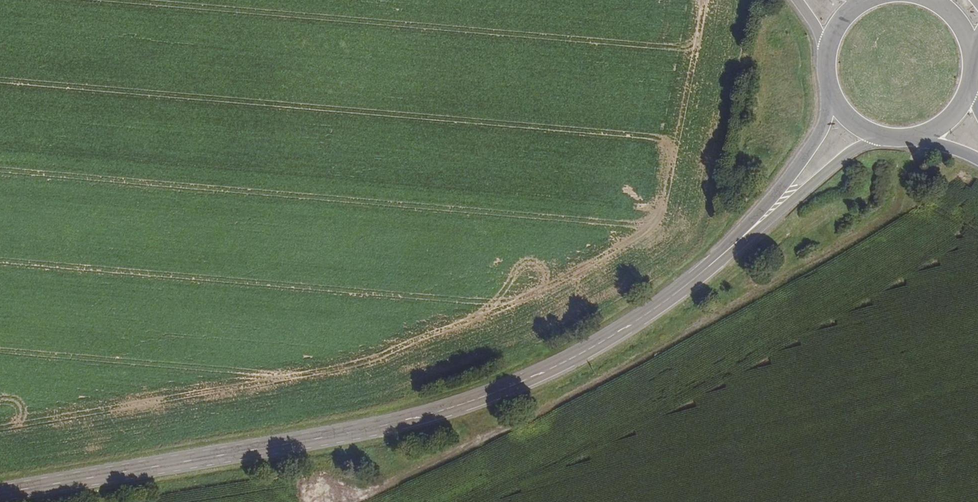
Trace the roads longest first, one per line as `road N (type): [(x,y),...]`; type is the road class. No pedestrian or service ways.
road 1 (secondary): [(0,492),(332,435),(499,392),(624,327),(723,252)]
road 2 (secondary): [(723,252),(833,163),(880,137)]
road 3 (secondary): [(835,104),(723,252)]

